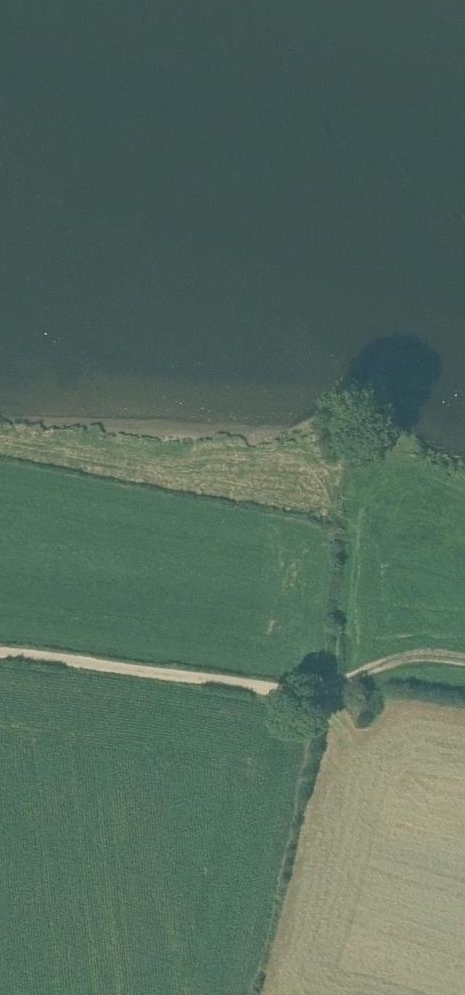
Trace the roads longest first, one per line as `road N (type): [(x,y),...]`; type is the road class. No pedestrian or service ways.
road 1 (track): [(322,700),(0,655)]

